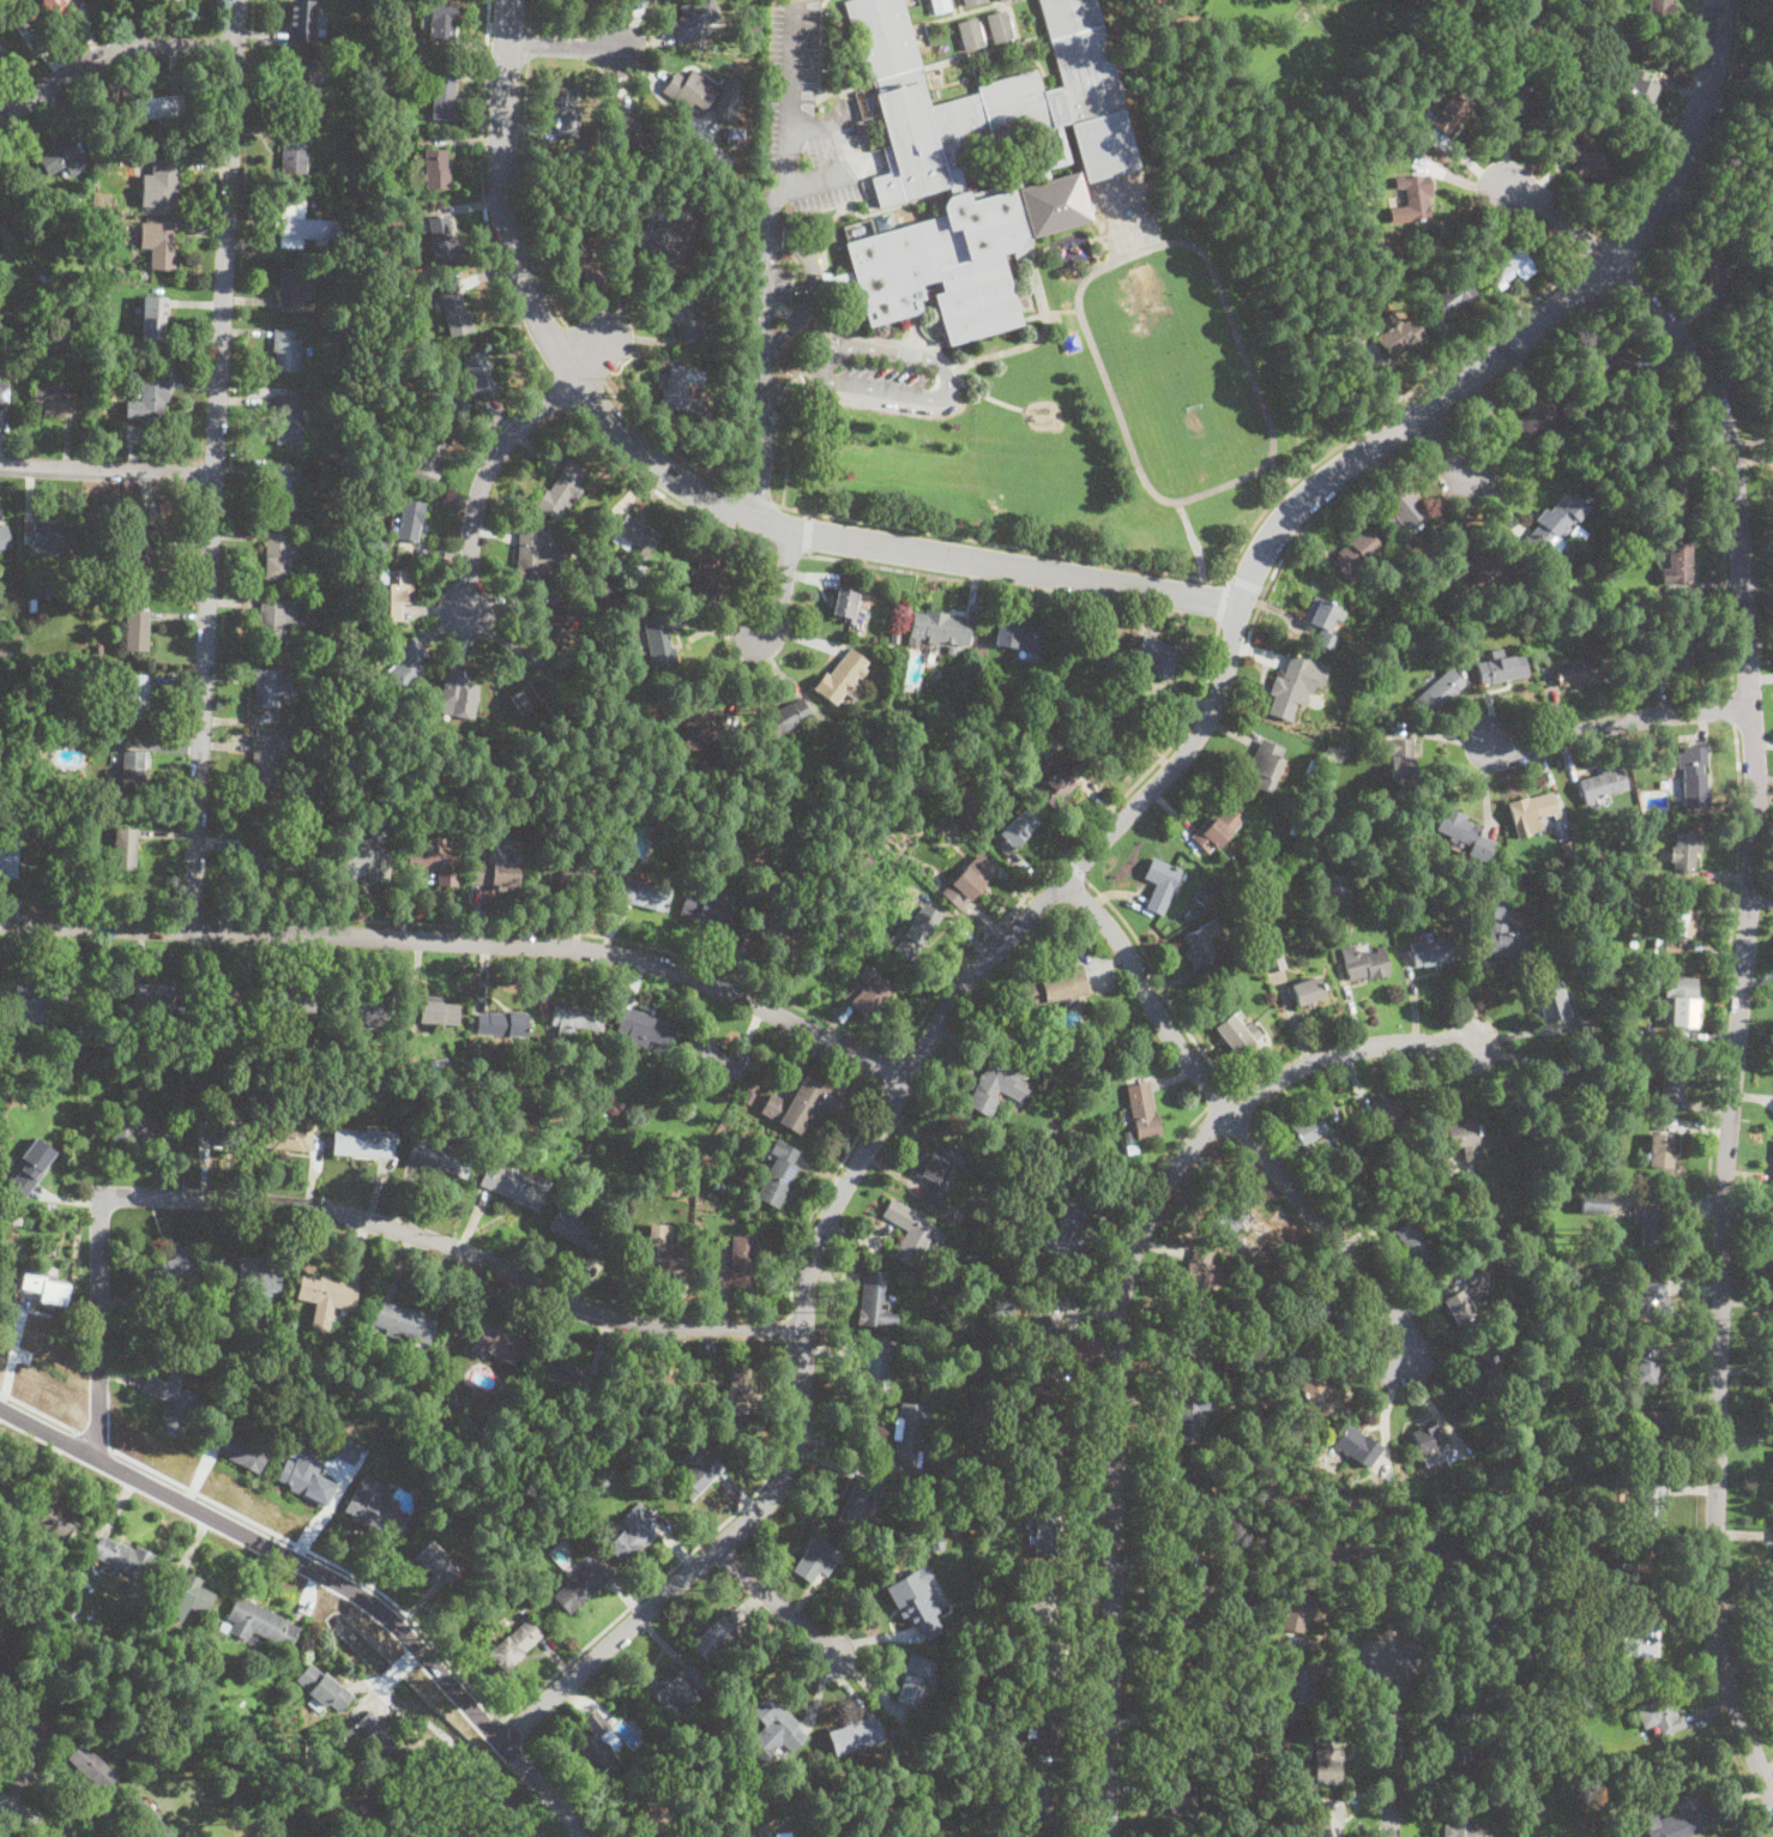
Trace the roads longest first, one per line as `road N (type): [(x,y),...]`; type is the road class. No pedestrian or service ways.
road 1 (residential): [(1609,266),(1325,476),(1296,507),(1252,573),(1208,721),(1175,769),(967,981),(828,1218),(812,1269),(795,1463),(779,1488),(503,1739)]
road 2 (residential): [(1609,266),(1697,361),(1718,402),(1737,480),(1757,812),(1726,1186),(1714,1618),(1720,1662),(1772,1797)]
road 3 (residential): [(1240,607),(791,534),(670,472),(577,380),(538,315),(503,189),(507,0)]
road 4 (residential): [(1473,1043),(1391,1041),(1297,1070),(1190,1143),(1162,1188),(1124,1300),(1107,1836)]
road 5 (residential): [(804,1331),(628,1321),(433,1239),(342,1215),(101,1193),(95,1459)]
road 6 (residential): [(909,1078),(707,978),(610,957),(509,944),(0,920)]
road 7 (residential): [(235,0),(191,929)]
road 8 (residential): [(584,1836),(424,1654),(363,1601),(0,1410)]
road 9 (residential): [(1062,880),(1122,947),(1226,1112),(1383,1296),(1403,1362)]
road 10 (residential): [(1717,0),(1714,52),(1691,134),(1656,205),(1609,266)]
road 11 (residential): [(577,380),(512,434),(488,468),(471,536),(469,614)]
road 12 (residential): [(1492,740),(1542,745),(1620,721),(1753,709)]
road 13 (residential): [(233,44),(117,49),(0,117)]
road 14 (residential): [(212,475),(0,463)]
road 15 (residential): [(1391,1836),(1395,1650)]
road 16 (residential): [(840,1663),(719,1549)]
road 17 (residential): [(1497,186),(1526,186),(1609,266)]

